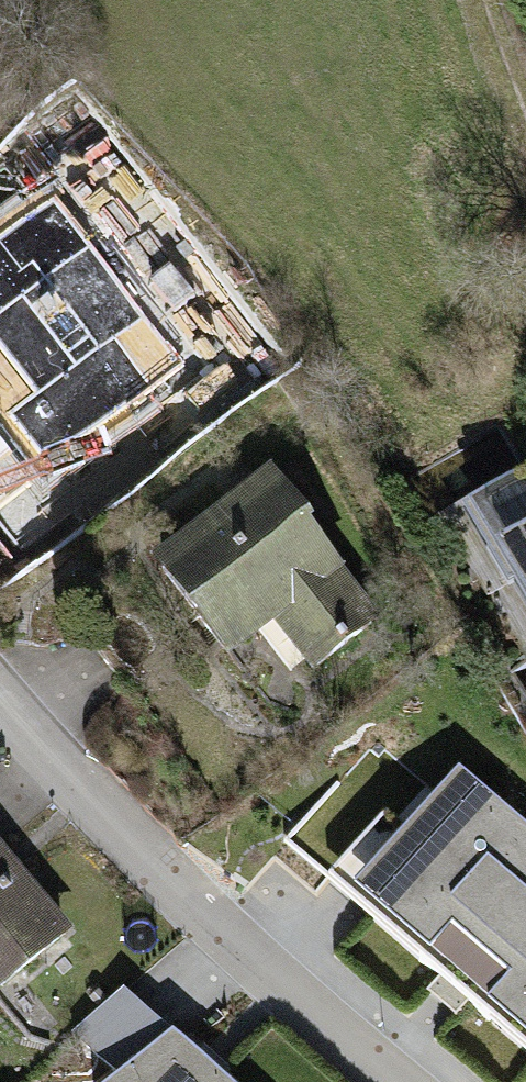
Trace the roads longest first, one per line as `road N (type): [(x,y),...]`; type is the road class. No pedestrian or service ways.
road 1 (residential): [(0,692),(123,838),(413,1081)]

